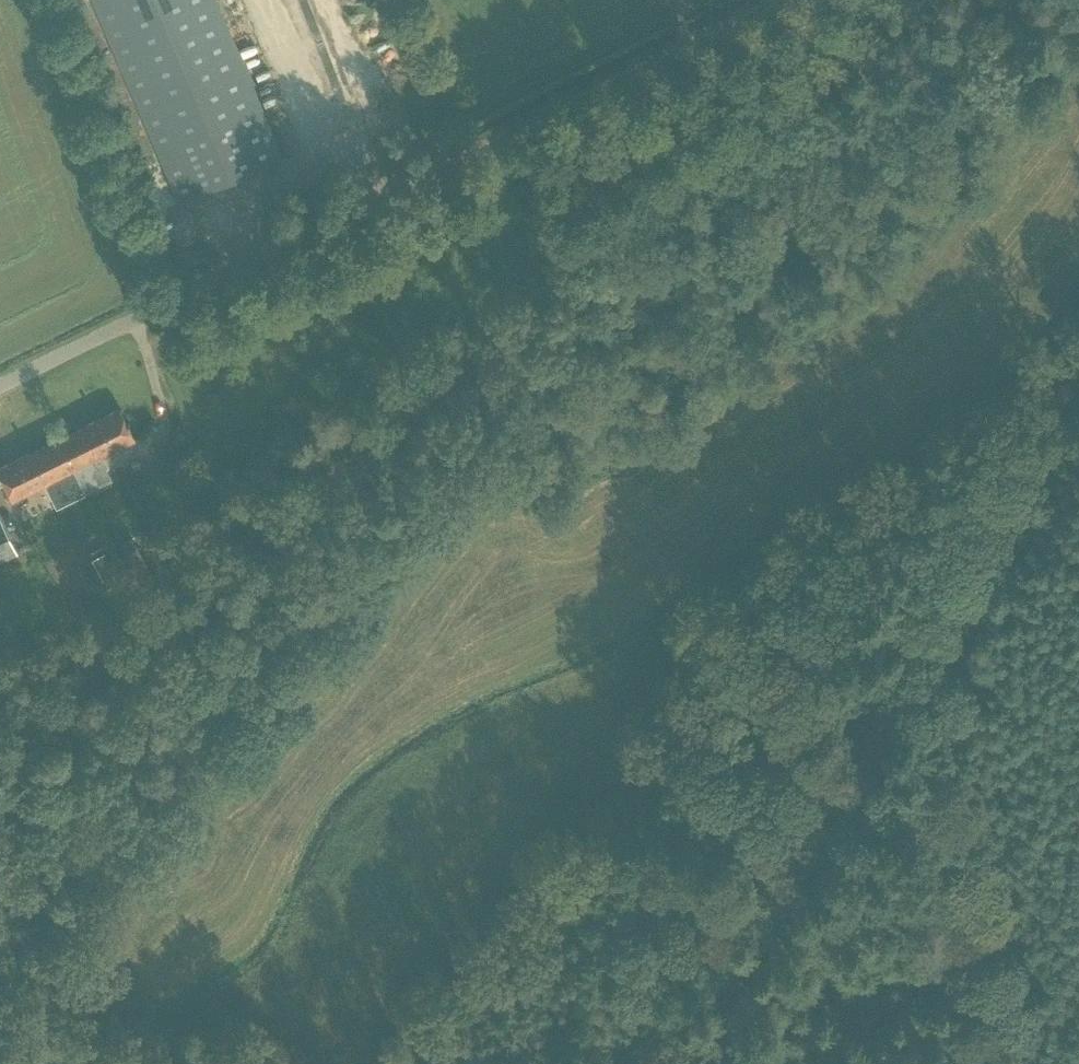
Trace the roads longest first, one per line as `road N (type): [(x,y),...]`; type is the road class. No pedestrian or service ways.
road 1 (unclassified): [(0,386),(796,0)]
road 2 (track): [(992,1063),(939,645),(1078,384)]

